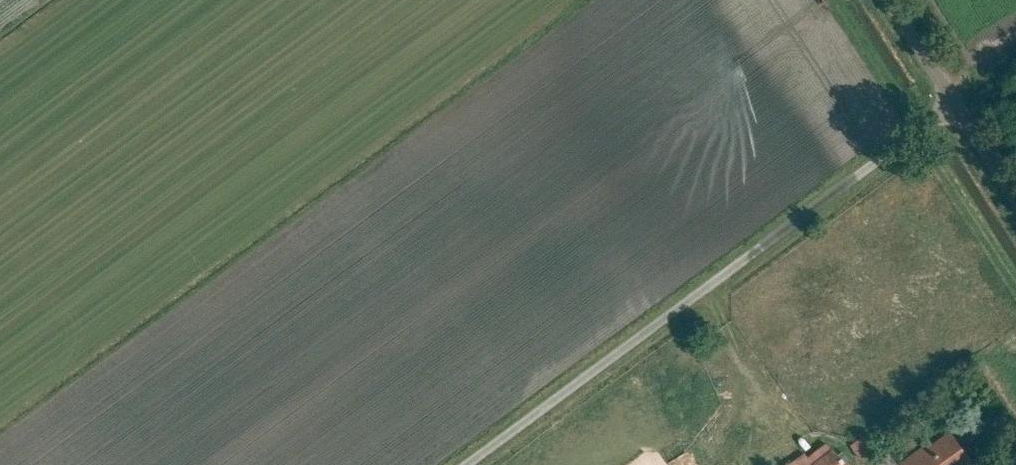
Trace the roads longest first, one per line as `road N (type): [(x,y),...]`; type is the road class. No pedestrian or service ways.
road 1 (unclassified): [(1015,204),(887,0)]

